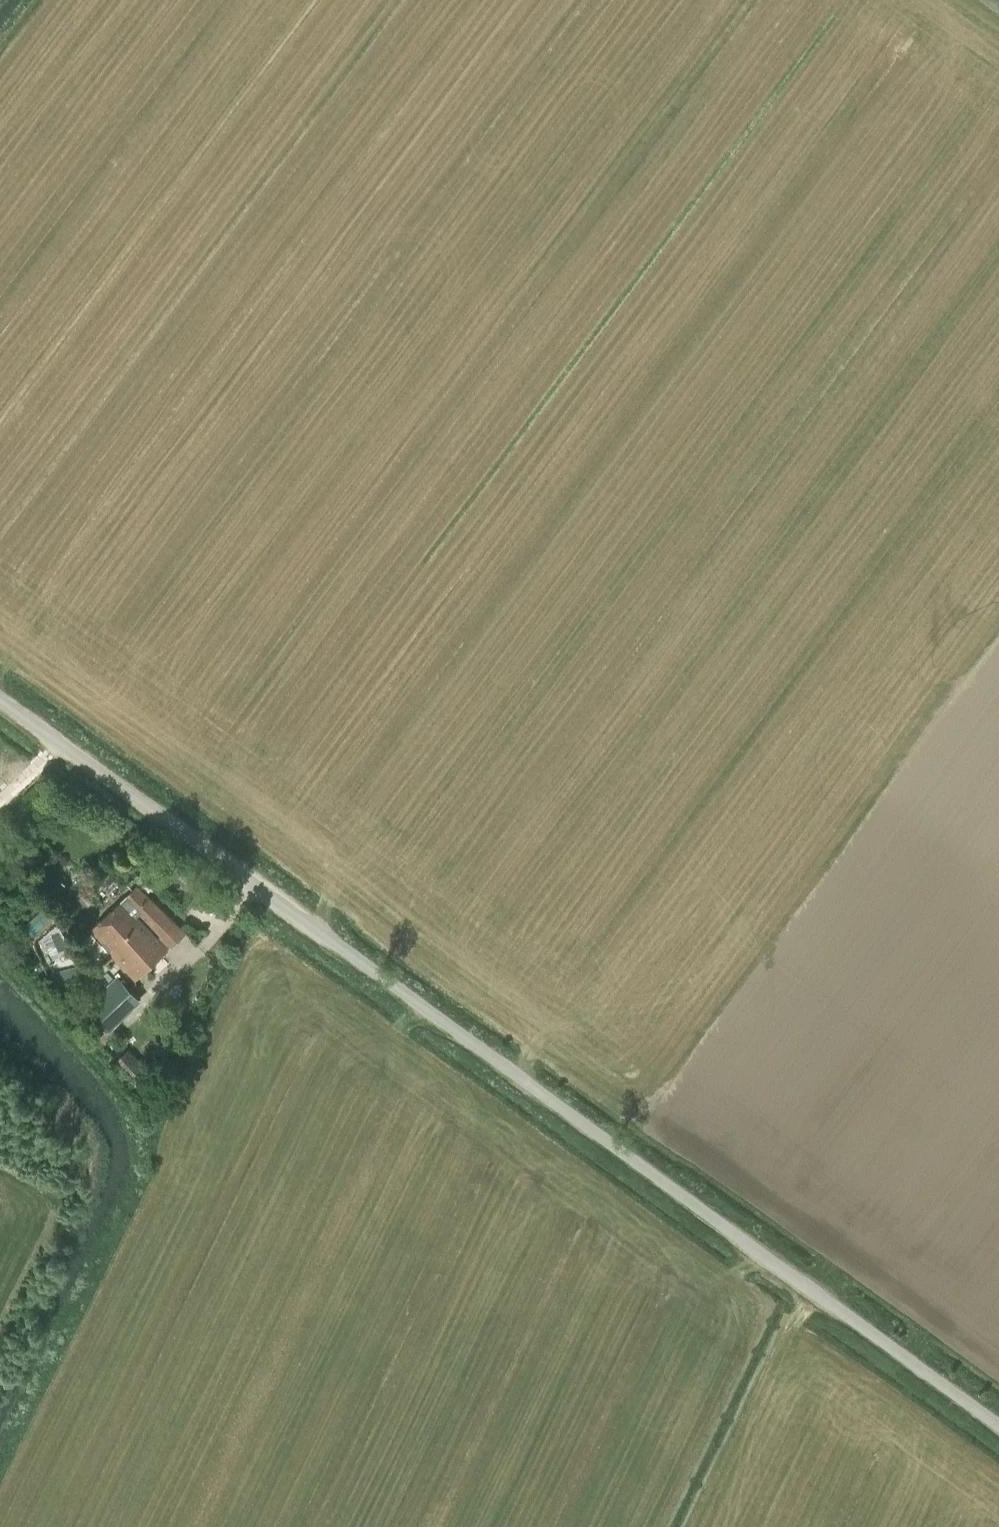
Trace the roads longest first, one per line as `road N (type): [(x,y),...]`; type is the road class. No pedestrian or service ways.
road 1 (unclassified): [(998,1417),(0,700)]

